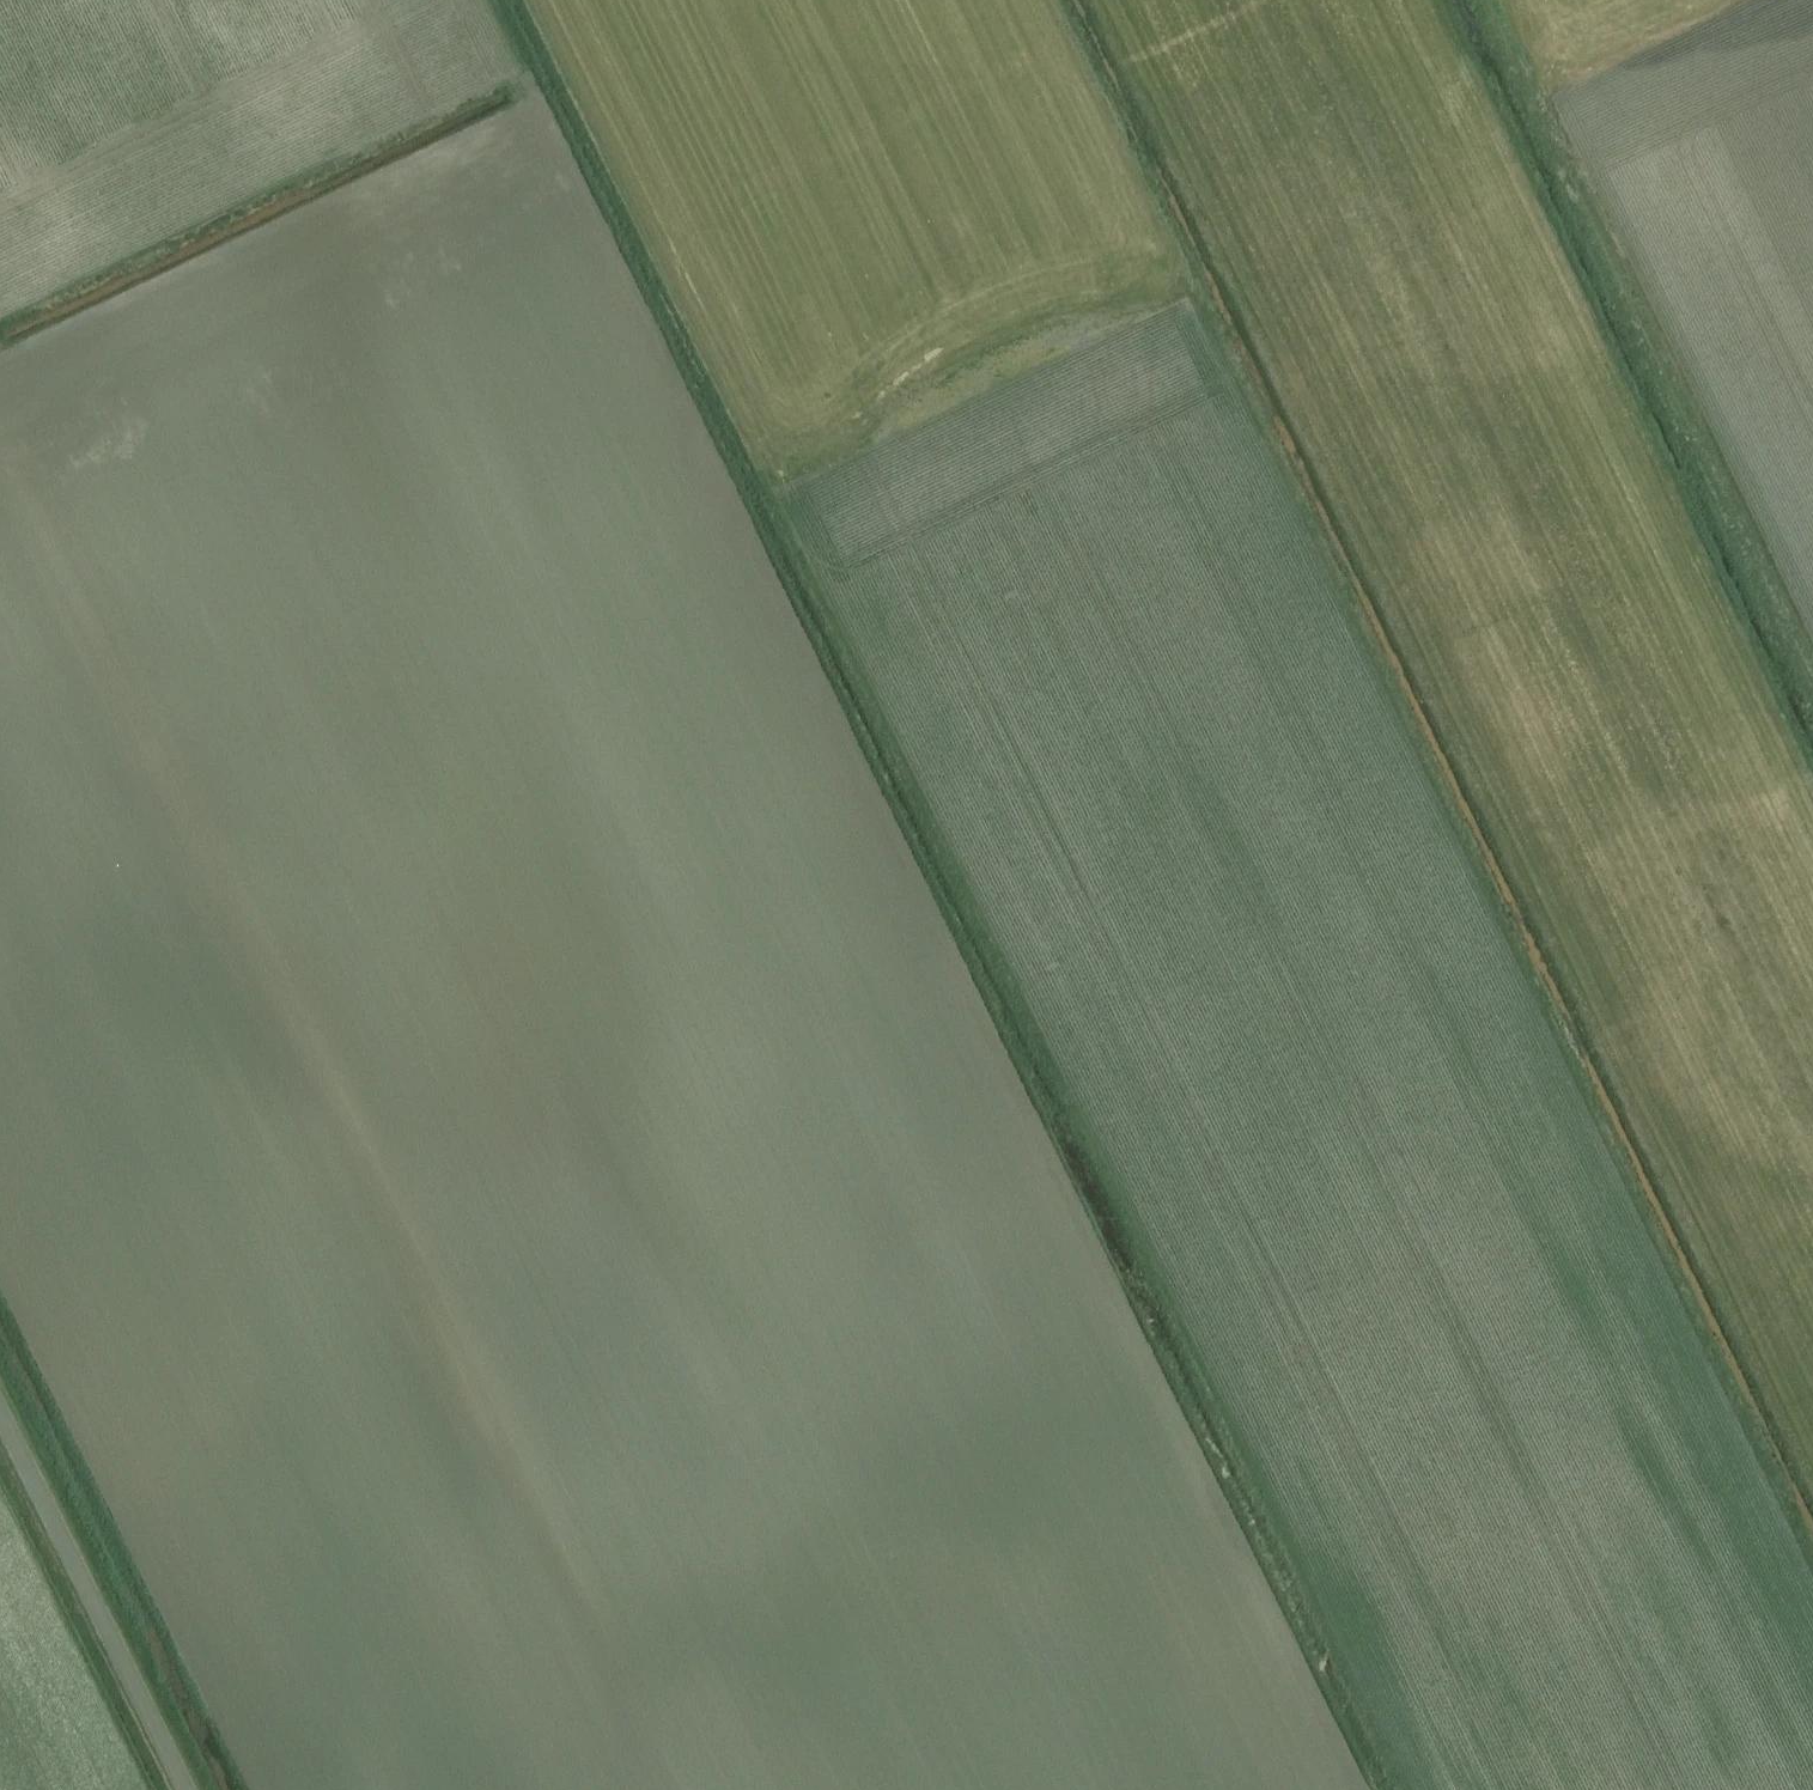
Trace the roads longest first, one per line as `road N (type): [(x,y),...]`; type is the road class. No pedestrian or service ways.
road 1 (unclassified): [(187,1789),(0,1412)]

